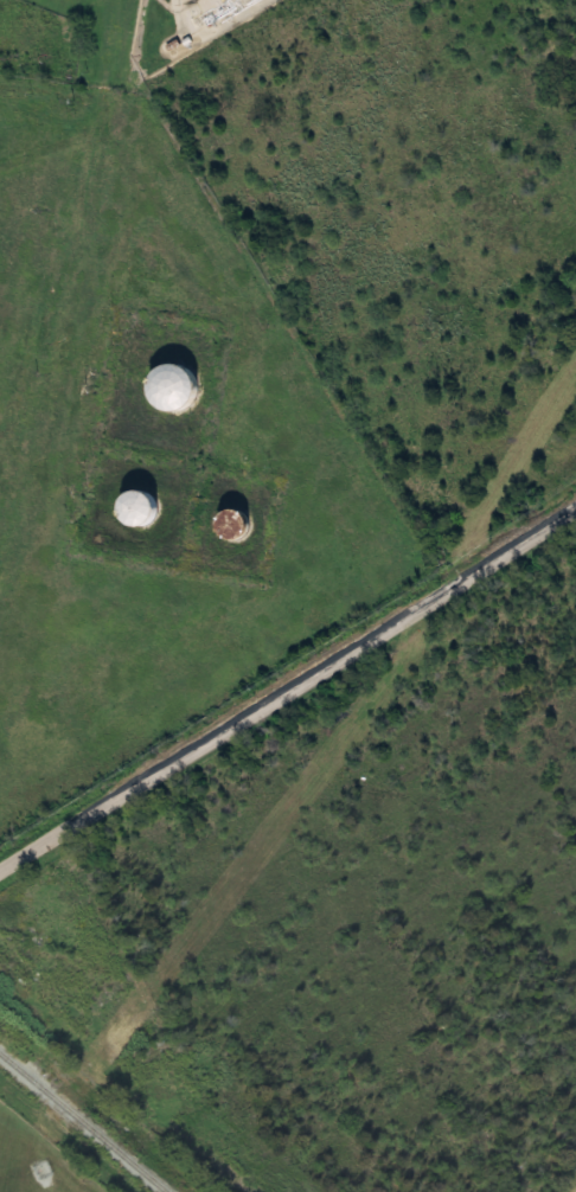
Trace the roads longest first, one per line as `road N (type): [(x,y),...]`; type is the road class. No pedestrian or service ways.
road 1 (tertiary): [(0,872),(575,508)]

